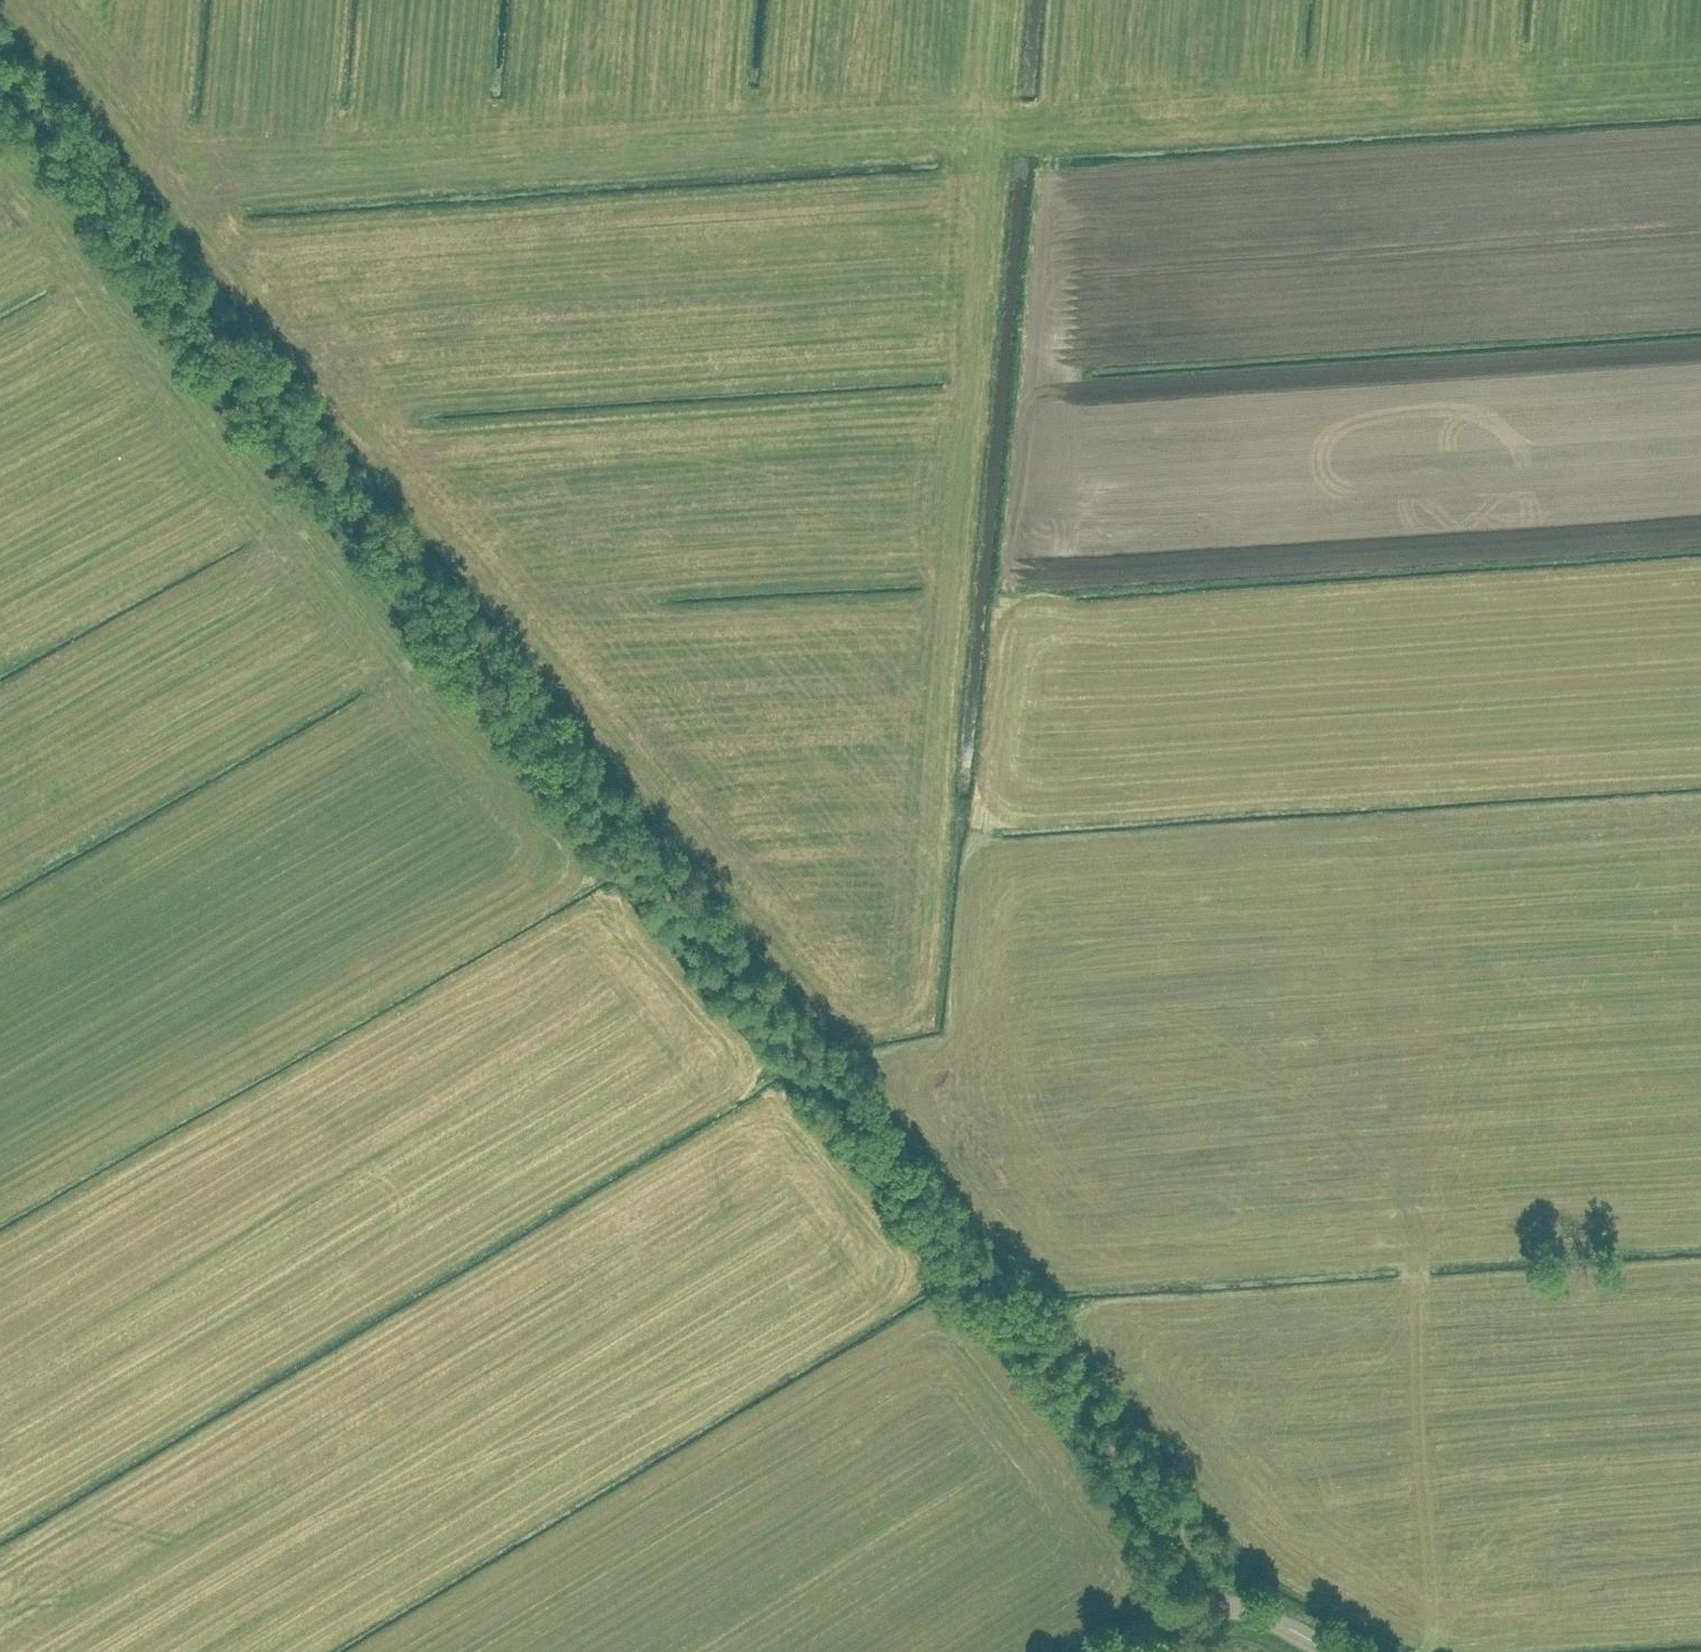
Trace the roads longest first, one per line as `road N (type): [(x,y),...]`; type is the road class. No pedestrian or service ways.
road 1 (unclassified): [(1107,1651),(1181,1609),(1212,1603),(1277,1618),(1340,1651)]

